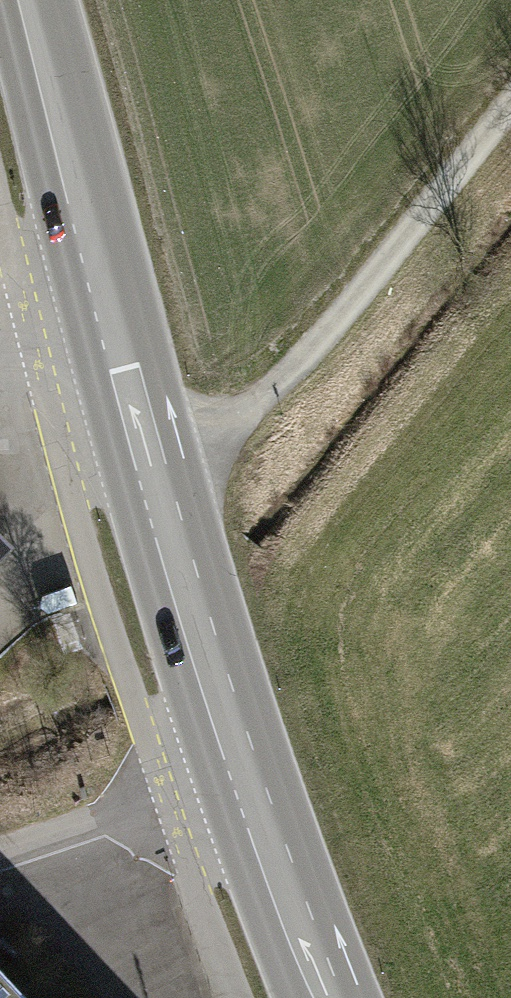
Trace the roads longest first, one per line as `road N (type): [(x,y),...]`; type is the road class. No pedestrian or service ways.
road 1 (secondary): [(10,0),(201,659)]
road 2 (track): [(152,498),(331,324),(510,106)]
road 3 (secondary): [(326,997),(201,659)]
road 4 (track): [(0,851),(165,800)]

